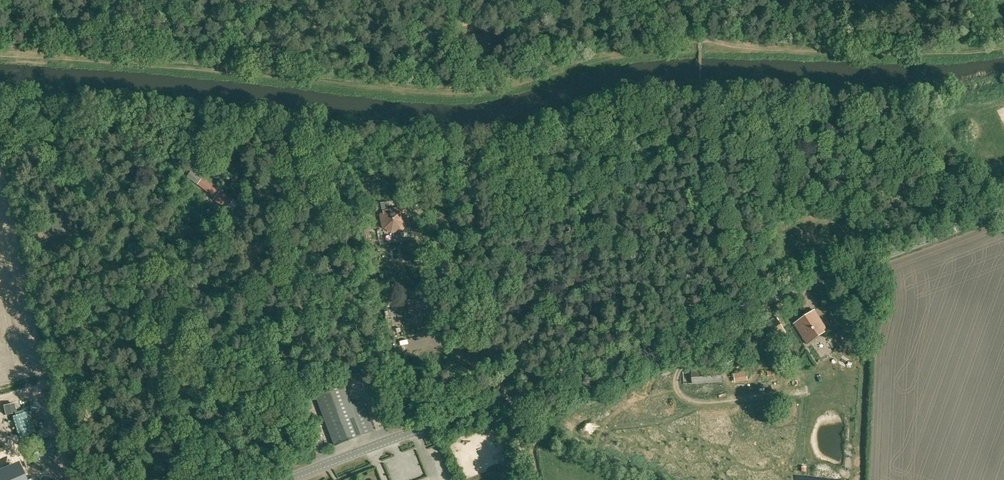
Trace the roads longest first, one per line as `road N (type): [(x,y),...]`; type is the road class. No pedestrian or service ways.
road 1 (track): [(1003,45),(902,58),(695,46),(440,94),(0,58)]
road 2 (unclassified): [(282,479),(1003,209)]
road 3 (track): [(91,407),(122,408),(205,373),(257,292),(241,216)]
road 4 (track): [(84,479),(77,441),(91,407),(94,264),(84,243)]

